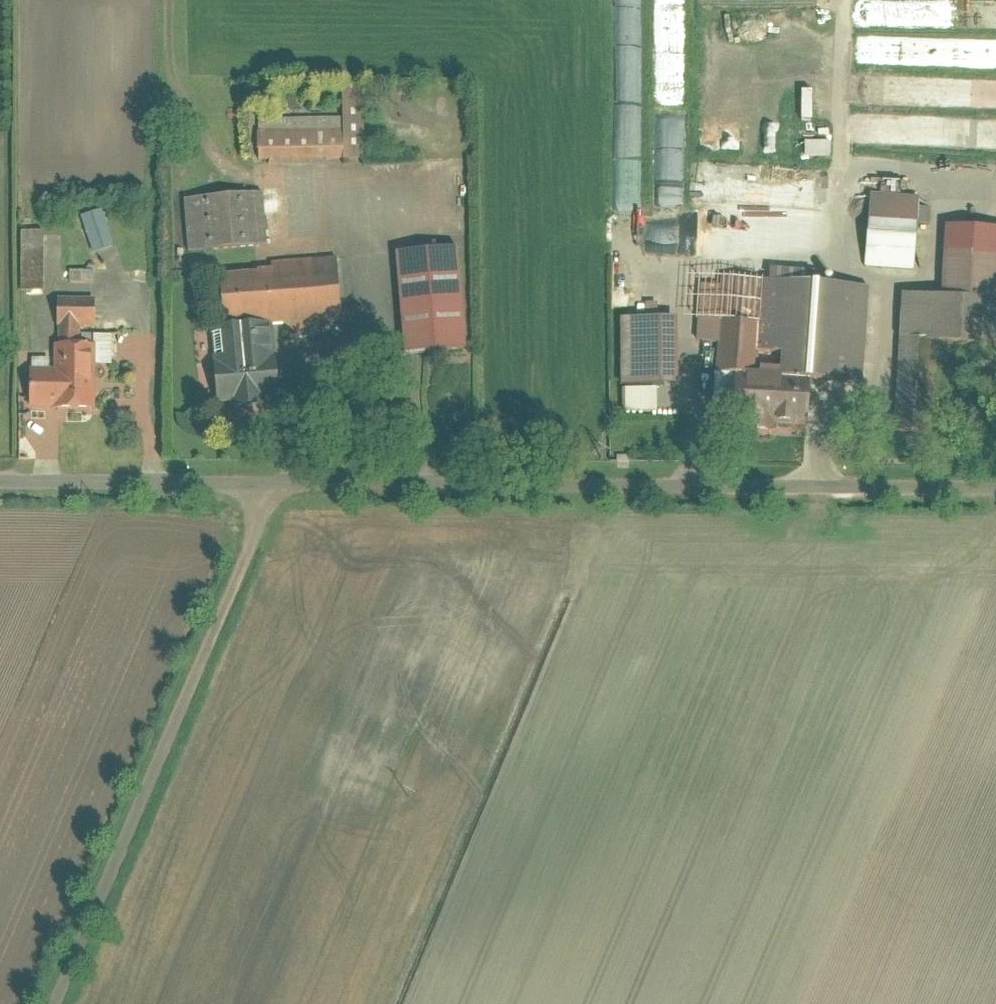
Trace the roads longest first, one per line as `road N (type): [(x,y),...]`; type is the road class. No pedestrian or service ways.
road 1 (unclassified): [(243,475),(995,476)]
road 2 (unclassified): [(243,475),(224,545),(33,1003)]
road 3 (unclassified): [(0,474),(243,475)]

